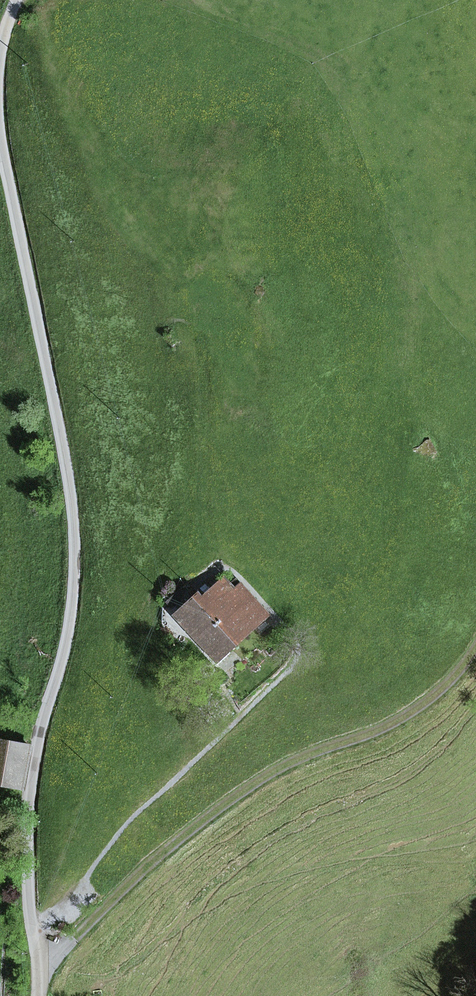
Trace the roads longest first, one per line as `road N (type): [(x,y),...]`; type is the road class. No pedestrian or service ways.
road 1 (residential): [(35,995),(31,789),(66,641),(74,536),(0,124)]
road 2 (track): [(475,646),(424,704),(287,765),(213,812),(78,933),(35,990)]
road 3 (track): [(475,132),(459,116),(298,49),(195,29),(158,0)]

